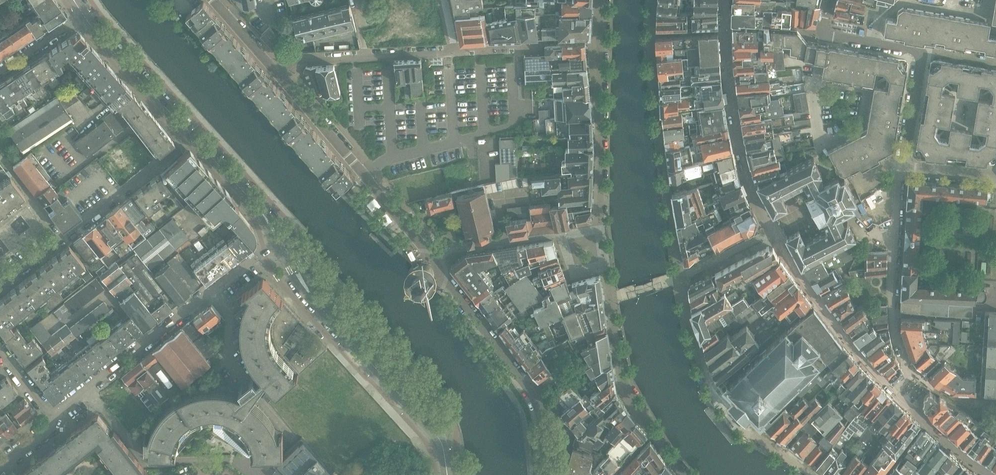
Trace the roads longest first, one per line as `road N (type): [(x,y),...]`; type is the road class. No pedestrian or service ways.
road 1 (residential): [(812,474),(732,417),(697,362),(658,158),(651,0)]
road 2 (tertiary): [(447,474),(440,441),(317,304),(281,244)]
road 3 (unclassified): [(432,257),(538,406),(548,474)]
road 4 (residential): [(190,134),(0,288)]
road 5 (unclassified): [(432,257),(279,76)]
road 6 (residential): [(602,0),(602,231)]
road 7 (residential): [(606,264),(625,389),(684,474)]
road 8 (residential): [(825,33),(922,50),(903,169)]
road 9 (residential): [(903,169),(893,314),(914,371)]
road 10 (residential): [(57,423),(62,407),(210,292)]
road 11 (residential): [(454,50),(301,61),(279,76)]
road 12 (tertiary): [(190,134),(84,16)]
road 13 (tertiary): [(281,244),(190,134)]
road 14 (residential): [(432,257),(568,235)]

